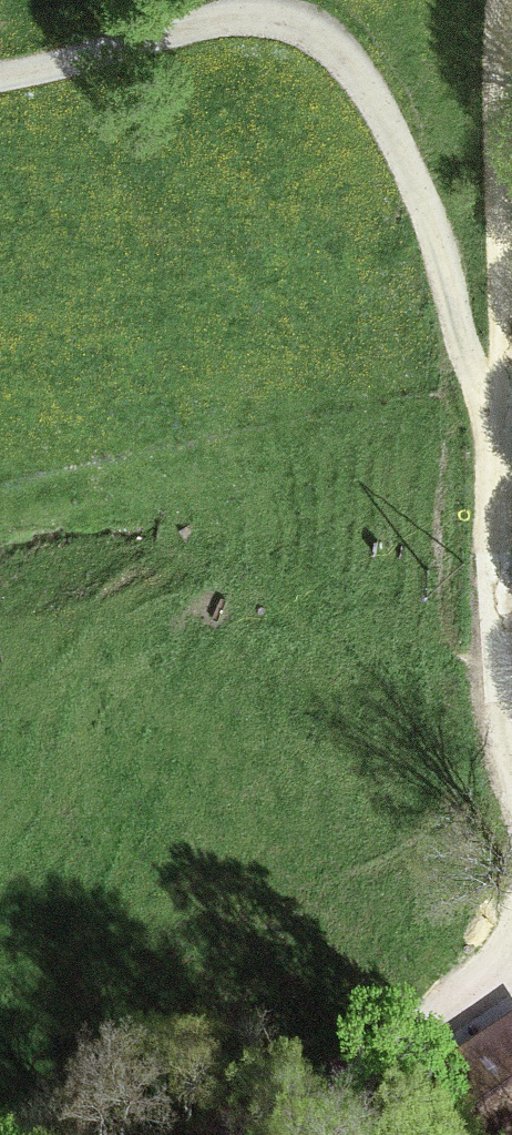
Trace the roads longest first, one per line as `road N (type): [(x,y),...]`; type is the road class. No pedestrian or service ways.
road 1 (track): [(511,735),(499,566),(501,397),(474,371),(448,274),(400,149),(334,41),(290,18),(259,12),(0,76)]
road 2 (track): [(501,397),(506,0)]
road 3 (track): [(511,951),(499,977),(270,1134)]

